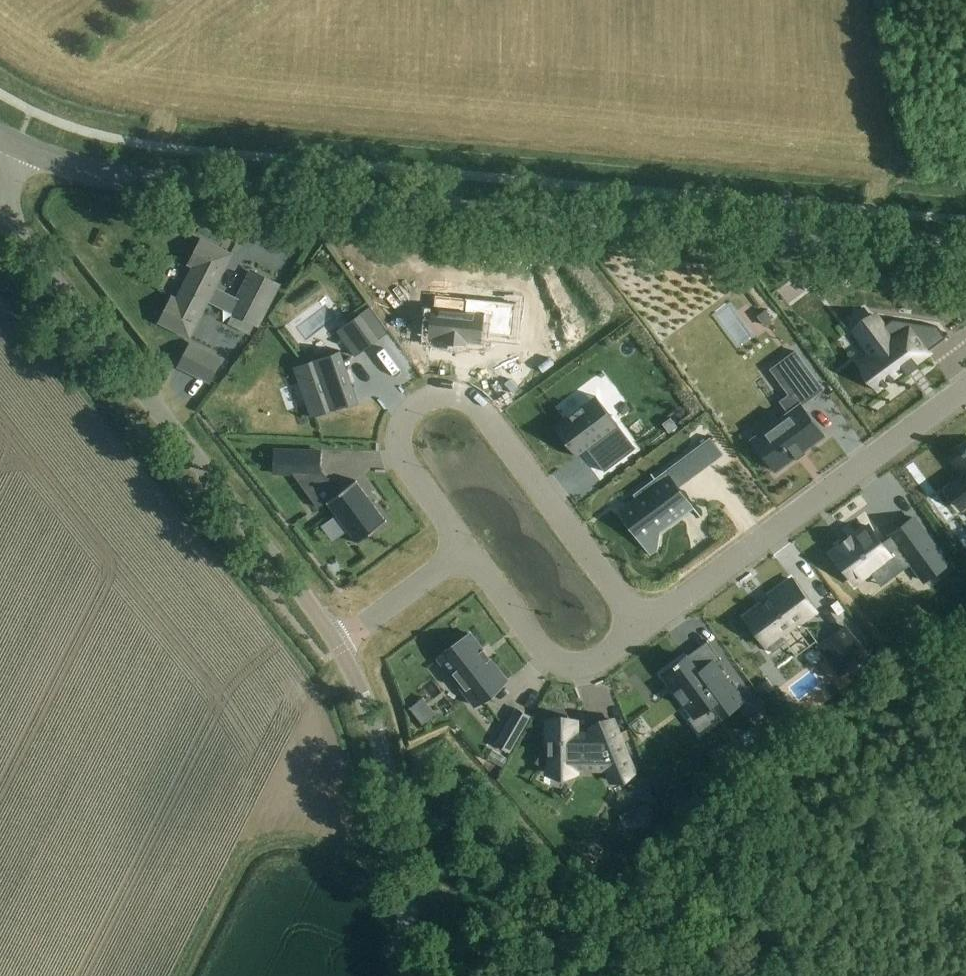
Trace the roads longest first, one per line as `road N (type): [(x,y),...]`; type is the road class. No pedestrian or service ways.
road 1 (tertiary): [(965,254),(164,185),(19,148)]
road 2 (unclassified): [(339,643),(9,221),(3,199),(19,148)]
road 3 (residential): [(466,550),(399,444),(410,411),(439,394),(481,409),(644,625)]
road 4 (residential): [(965,391),(644,625)]
road 5 (unclassified): [(421,975),(377,736),(339,643)]
road 6 (residential): [(644,625),(594,662),(557,660),(466,550)]
road 7 (residential): [(466,550),(339,643)]

